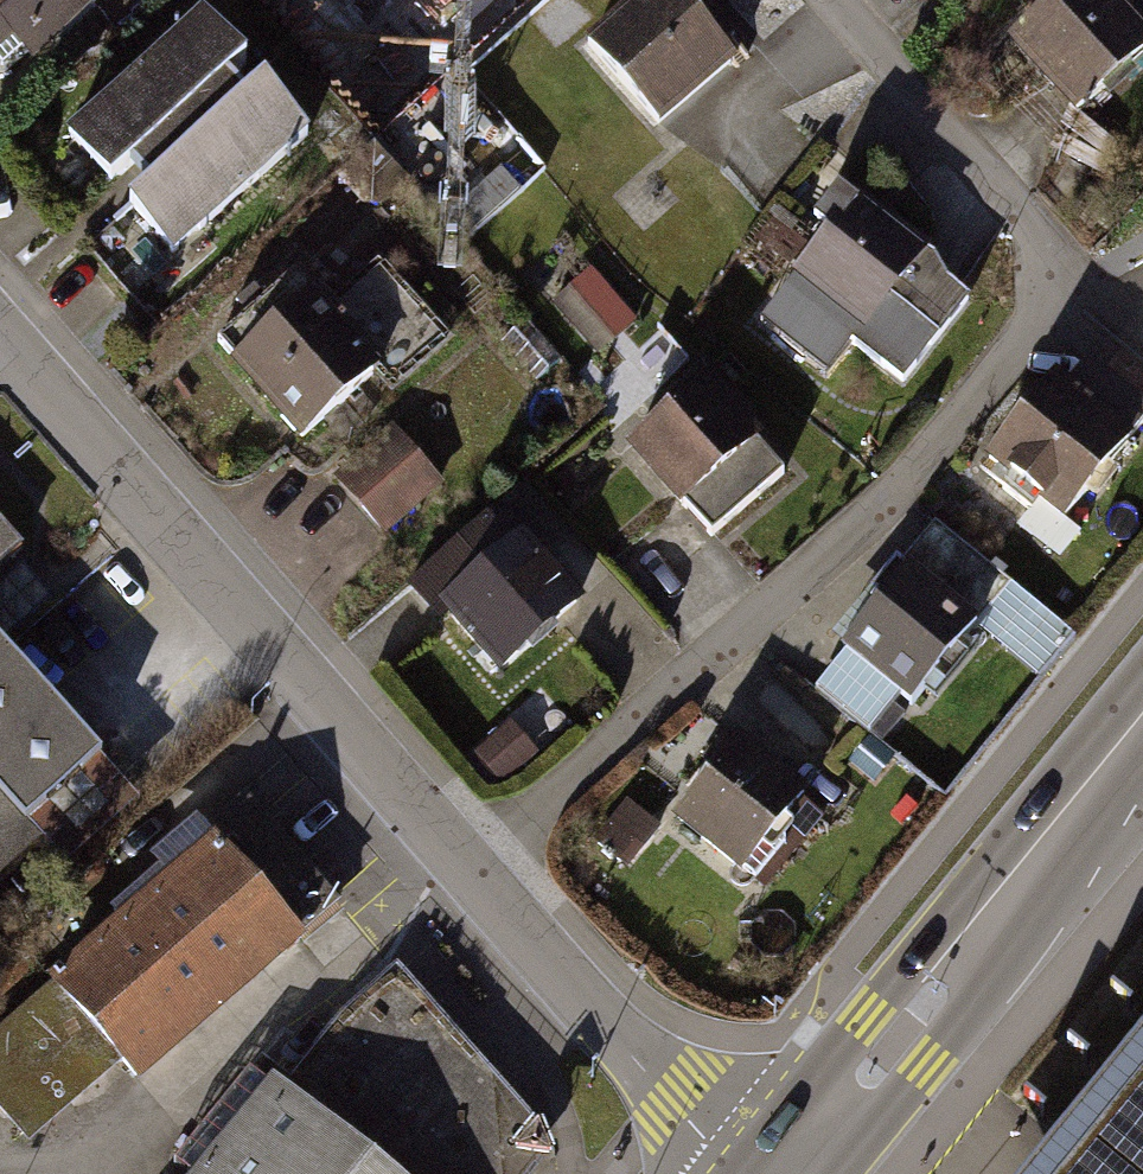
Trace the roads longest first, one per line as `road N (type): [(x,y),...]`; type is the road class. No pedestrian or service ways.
road 1 (residential): [(471,871),(872,505),(1051,314),(1043,233),(840,0)]
road 2 (residential): [(471,871),(0,317)]
road 3 (primary): [(794,1173),(1142,738)]
road 4 (residential): [(739,1173),(471,871)]

